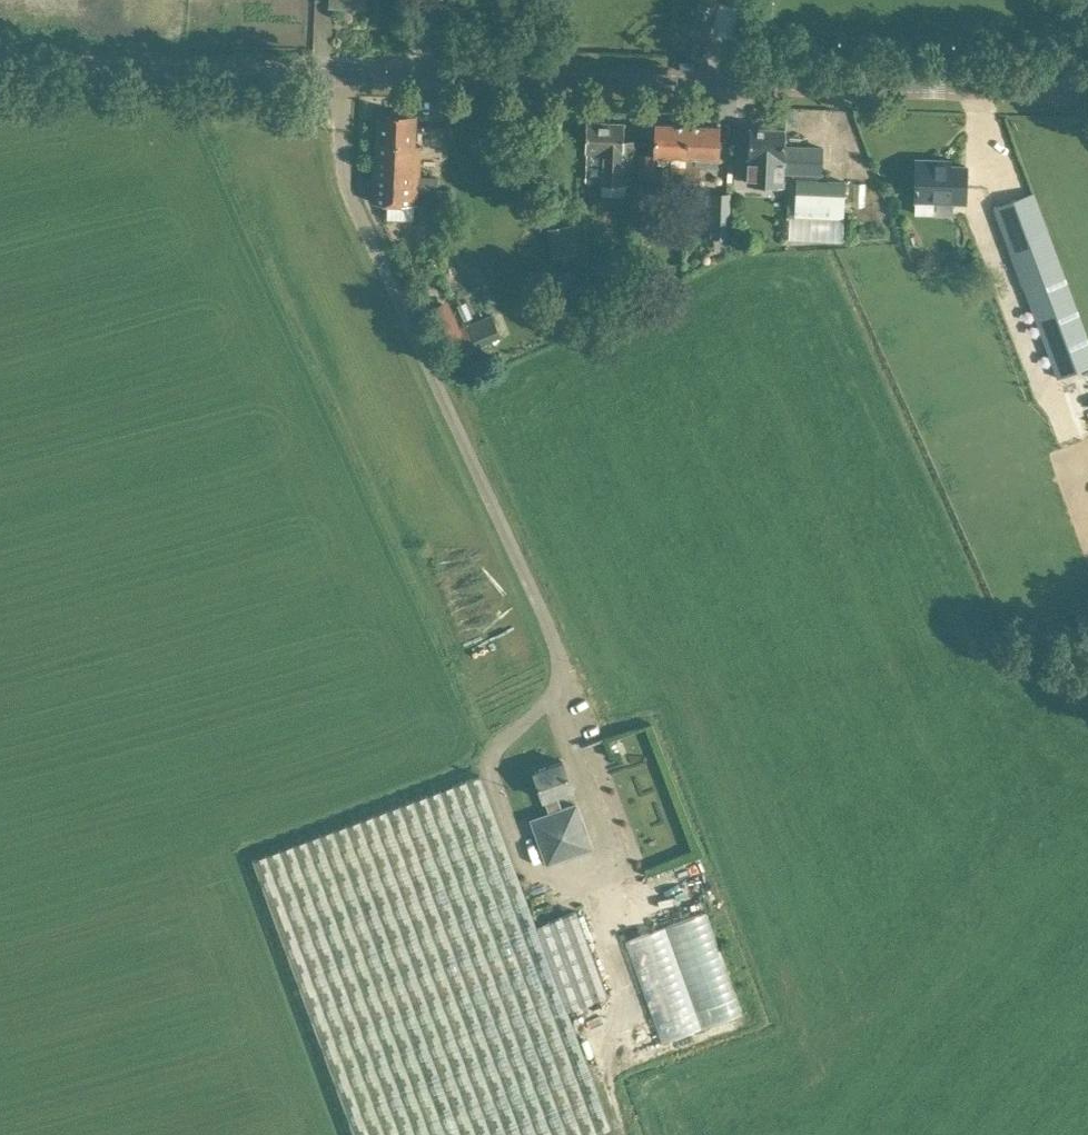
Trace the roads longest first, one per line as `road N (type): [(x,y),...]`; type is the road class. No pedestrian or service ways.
road 1 (tertiary): [(1087,91),(424,75)]
road 2 (unclassified): [(559,690),(555,638),(346,179),(346,73)]
road 3 (tertiary): [(346,73),(0,63)]

